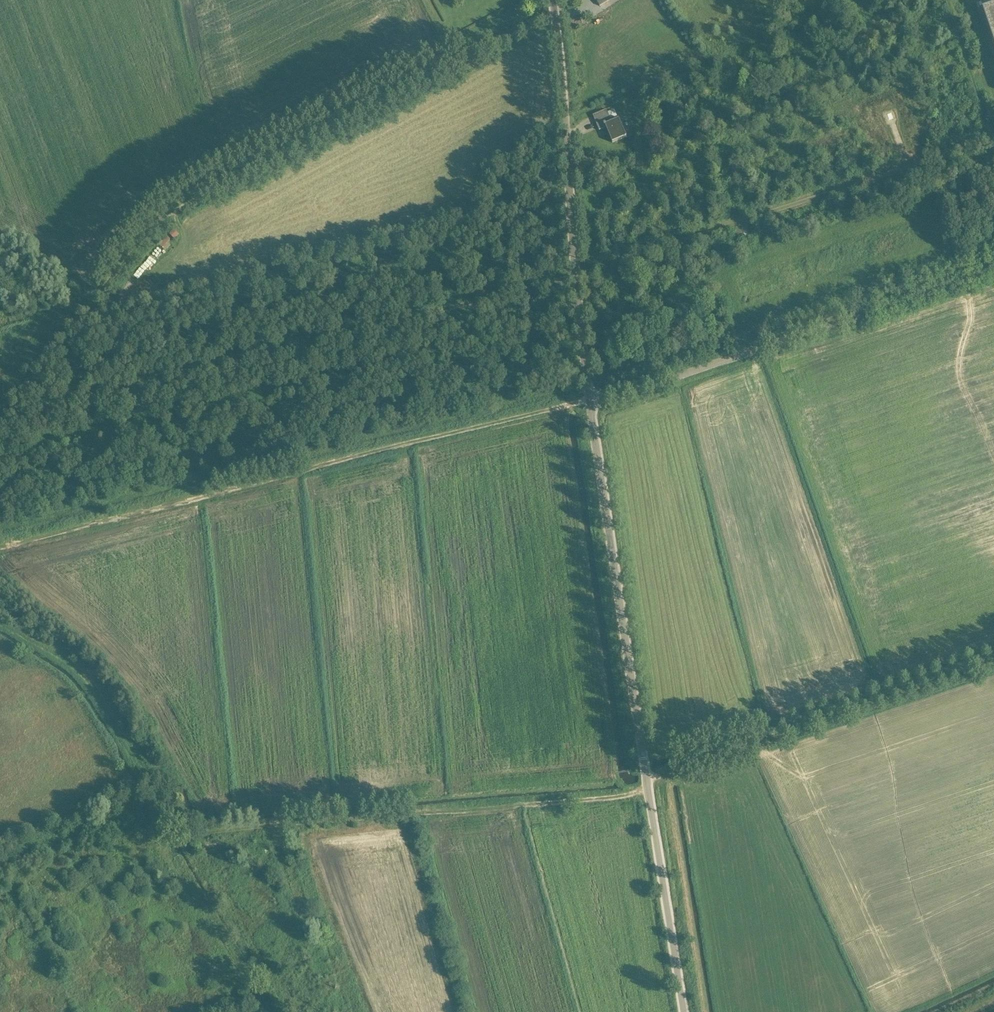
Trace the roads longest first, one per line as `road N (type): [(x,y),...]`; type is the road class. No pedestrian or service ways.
road 1 (track): [(993,658),(624,796),(195,832),(152,793)]
road 2 (unclassified): [(683,1011),(591,399)]
road 3 (track): [(591,399),(0,548)]
road 4 (track): [(554,13),(193,196),(154,222),(91,297)]
road 5 (unclassified): [(591,399),(993,259)]
road 6 (unclassified): [(591,399),(553,0)]
road 7 (track): [(0,621),(86,678),(140,771),(177,765)]

